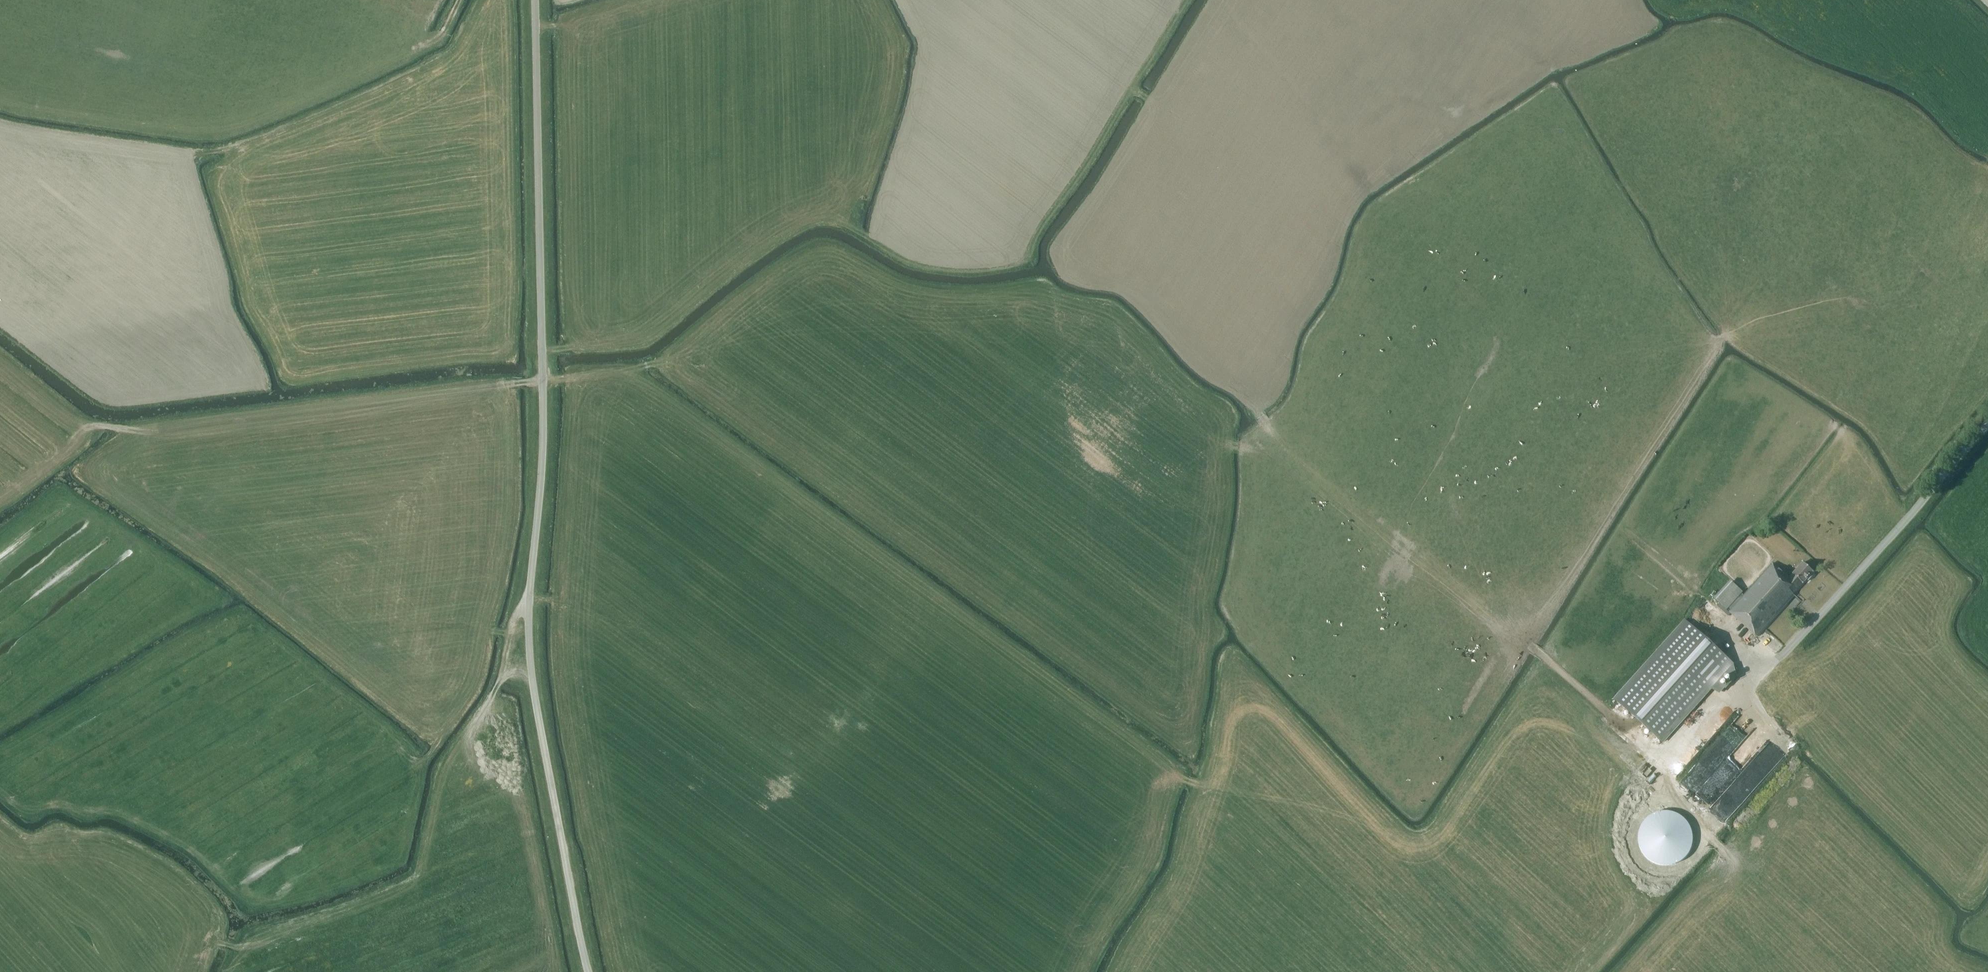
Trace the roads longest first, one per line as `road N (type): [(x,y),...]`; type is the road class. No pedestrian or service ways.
road 1 (unclassified): [(592,971),(534,680),(534,563),(546,460),(537,0)]
road 2 (unclassified): [(1987,424),(1781,656)]

